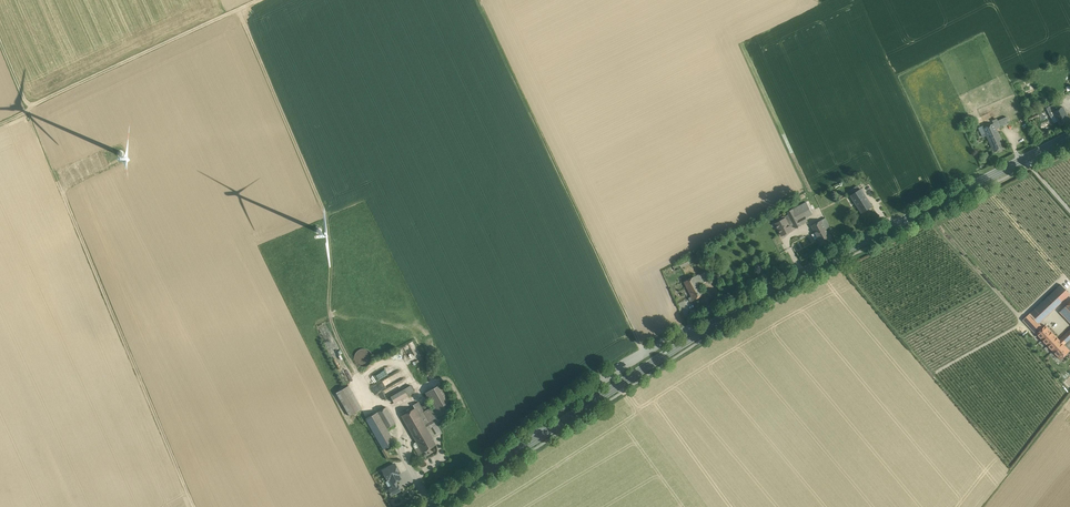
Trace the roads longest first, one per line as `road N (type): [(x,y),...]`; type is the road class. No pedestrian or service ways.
road 1 (primary): [(1069,135),(757,298),(427,506)]
road 2 (track): [(259,0),(38,103),(26,96),(0,36)]
road 3 (track): [(238,10),(328,218)]

